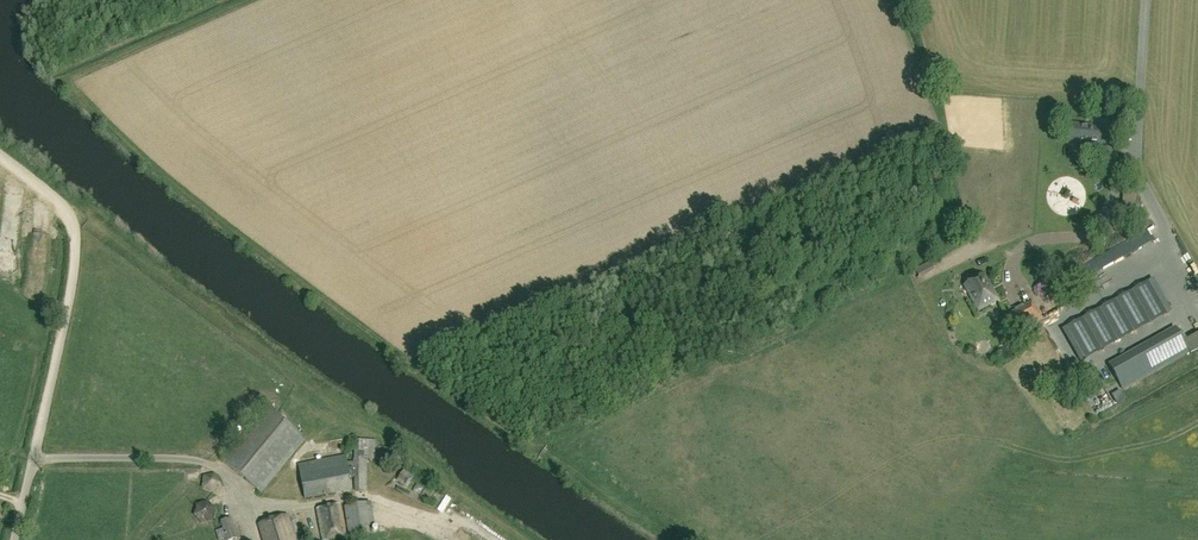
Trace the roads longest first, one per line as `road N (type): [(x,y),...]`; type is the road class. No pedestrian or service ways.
road 1 (track): [(34,458),(74,243),(61,211),(0,160)]

